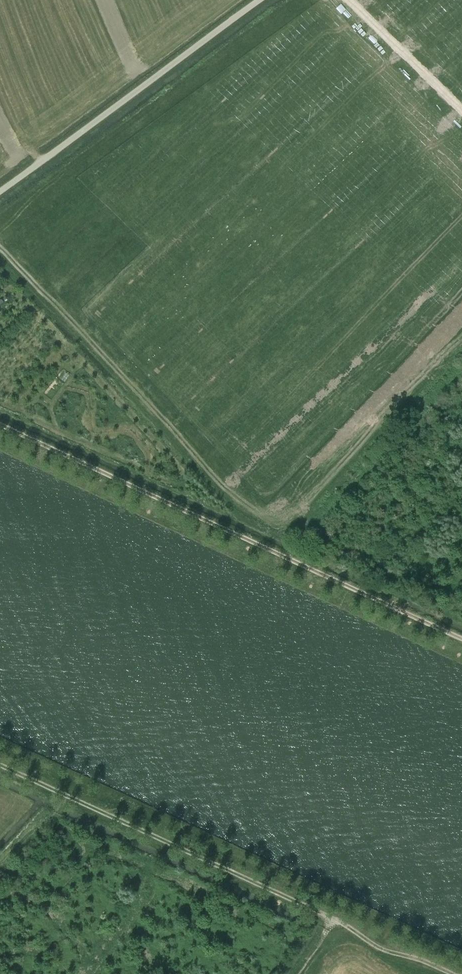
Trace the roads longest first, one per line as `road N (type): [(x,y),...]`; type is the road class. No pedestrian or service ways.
road 1 (track): [(461,638),(0,423)]
road 2 (track): [(450,973),(383,950),(351,927),(0,766)]
road 3 (unclassified): [(0,190),(259,0)]

